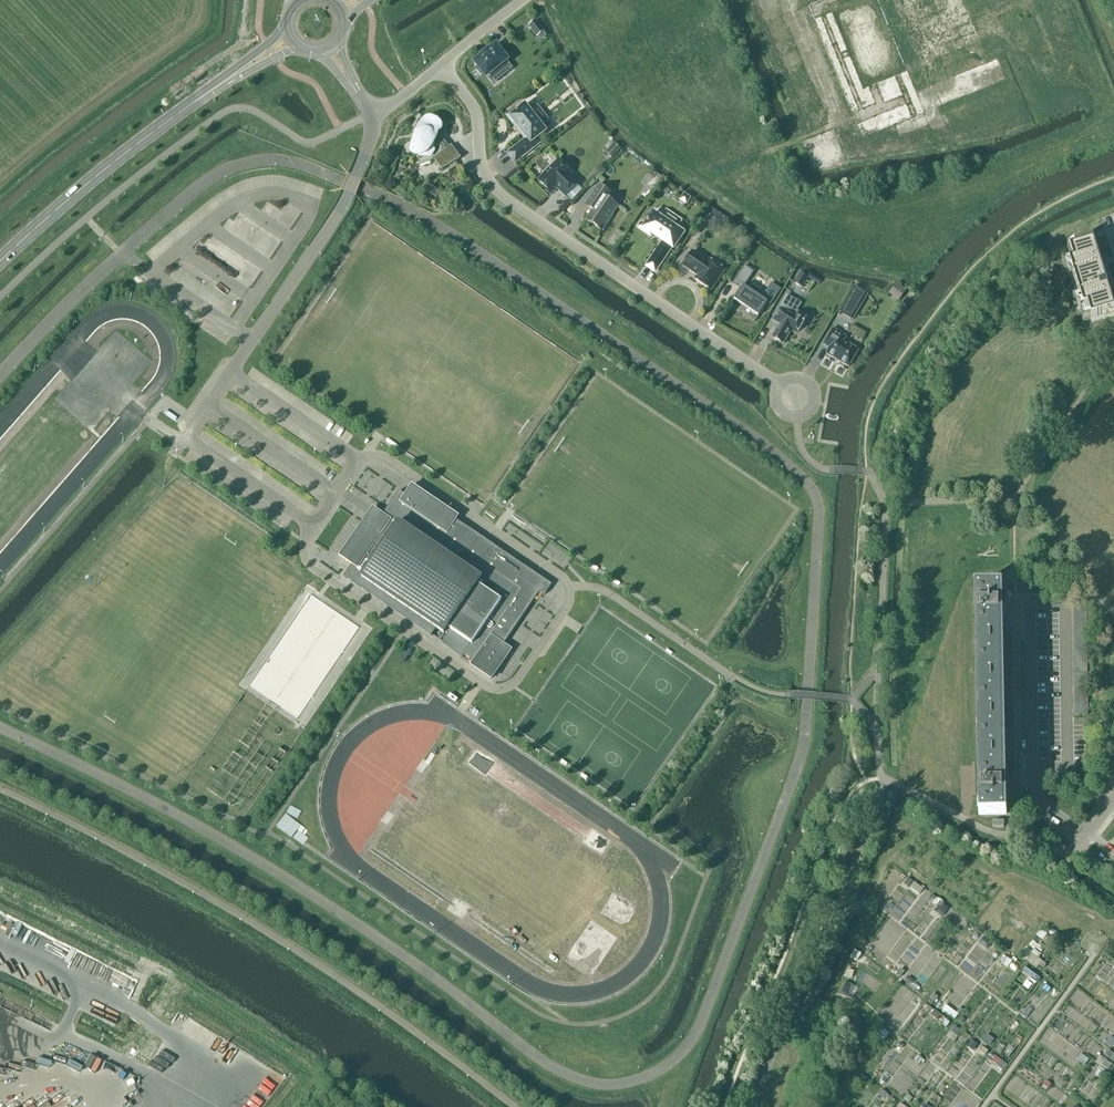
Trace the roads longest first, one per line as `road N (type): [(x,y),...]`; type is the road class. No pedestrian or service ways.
road 1 (residential): [(779,384),(494,187),(473,106),(442,67)]
road 2 (primary): [(0,261),(92,180),(220,84)]

